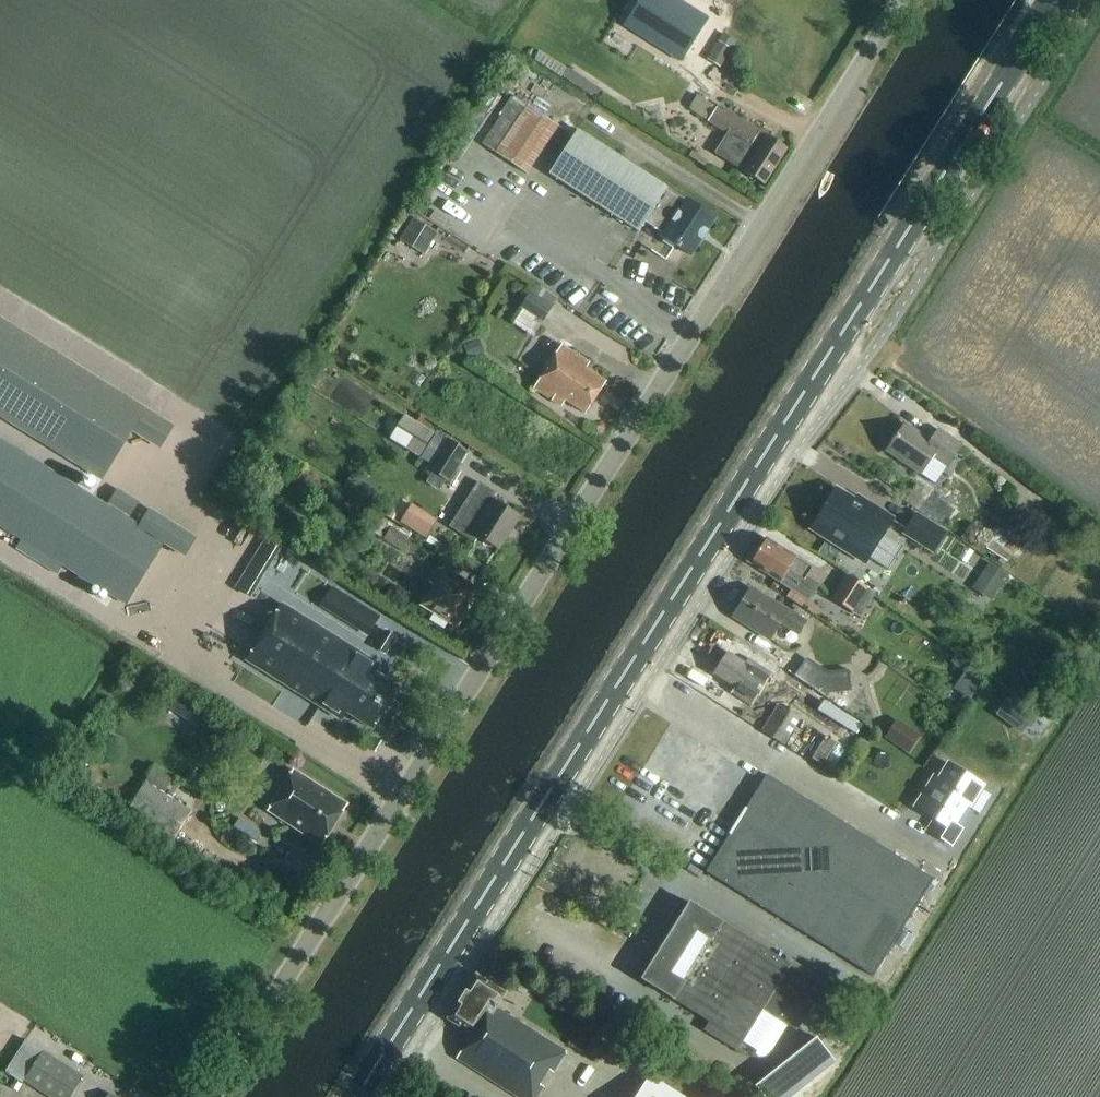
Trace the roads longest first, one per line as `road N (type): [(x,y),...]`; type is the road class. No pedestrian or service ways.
road 1 (primary): [(359,1096),(1055,0)]
road 2 (unclassified): [(214,1096),(904,0)]

